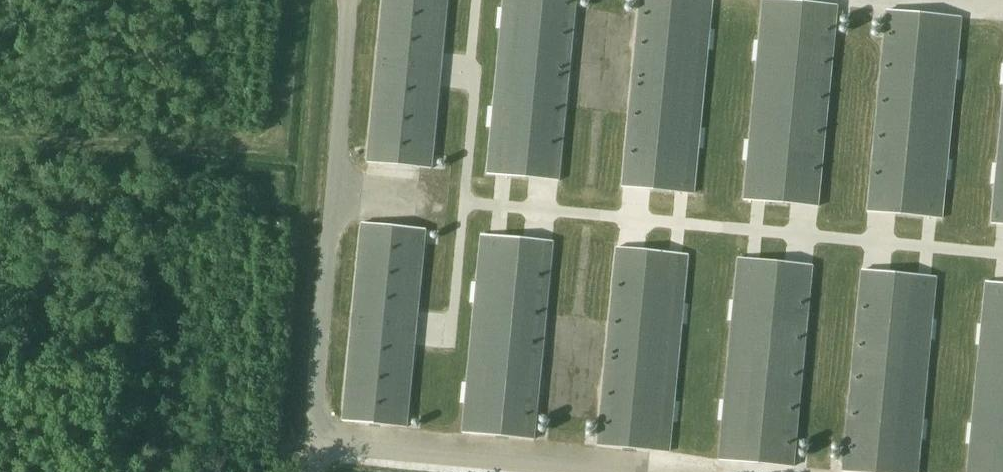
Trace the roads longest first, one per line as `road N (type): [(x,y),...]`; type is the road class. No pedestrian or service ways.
road 1 (track): [(348,0),(324,422),(356,441),(667,471)]
road 2 (track): [(1002,254),(462,203)]
road 3 (track): [(424,329),(449,331),(476,0)]

